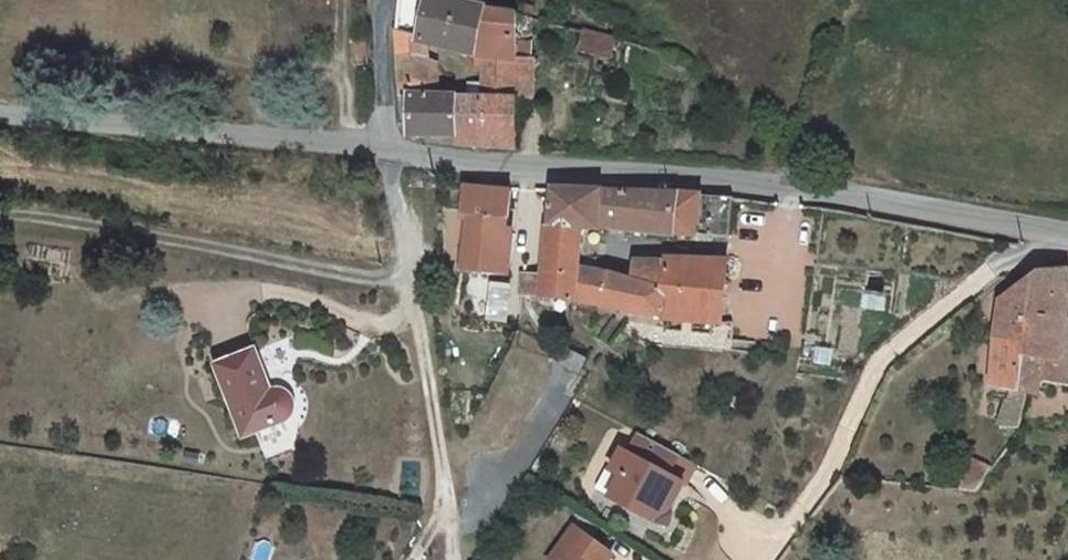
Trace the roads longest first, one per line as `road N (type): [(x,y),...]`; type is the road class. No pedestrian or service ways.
road 1 (residential): [(384,169),(750,191),(1067,231)]
road 2 (residential): [(384,169),(0,136)]
road 3 (track): [(425,346),(316,304),(263,297),(232,331)]
road 4 (unclassified): [(383,0),(384,169)]

